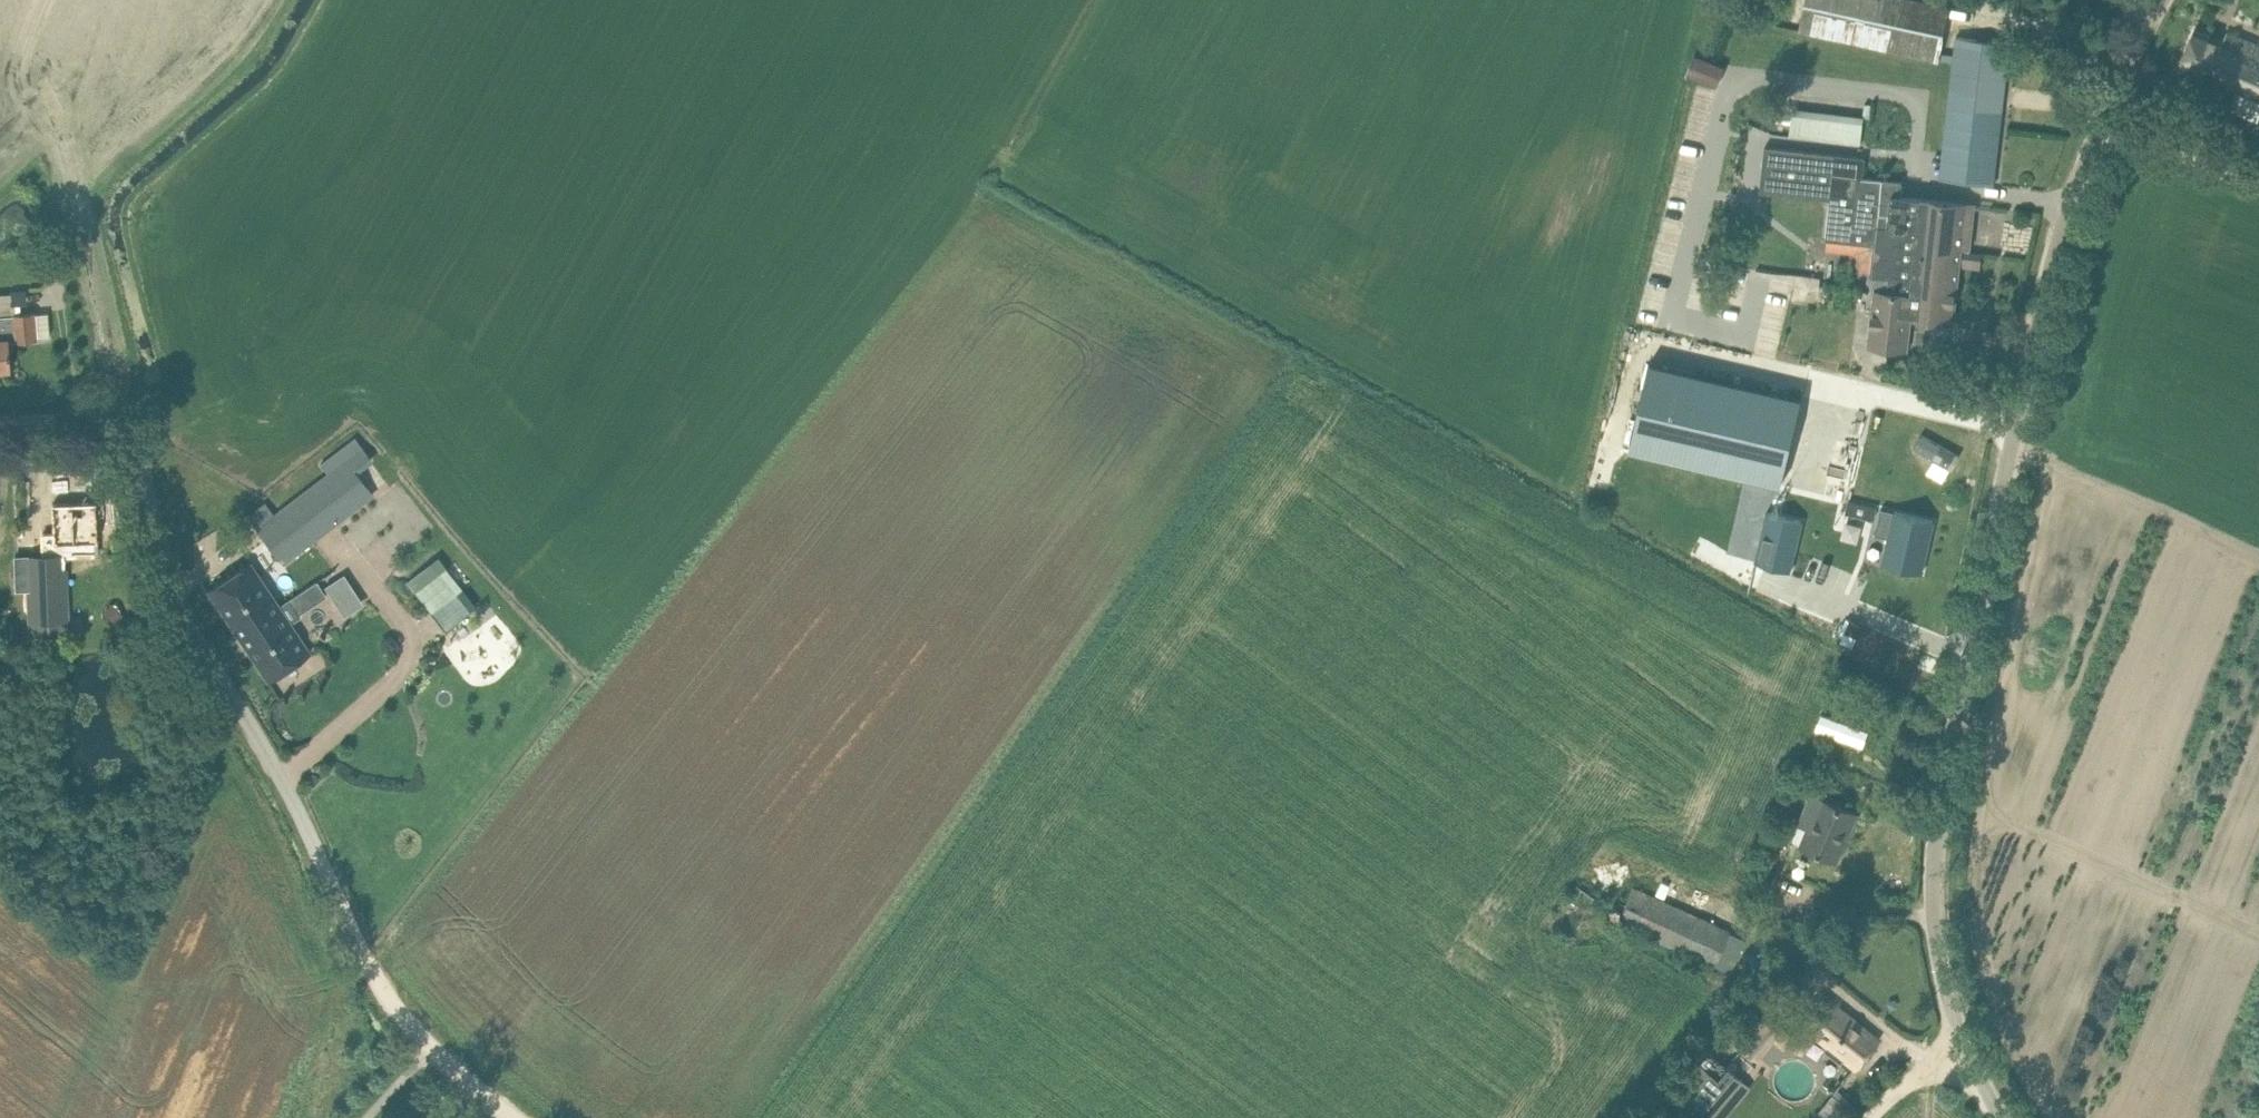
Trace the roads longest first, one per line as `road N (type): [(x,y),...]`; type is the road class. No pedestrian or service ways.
road 1 (unclassified): [(1991,1117),(1973,1097),(1936,1003),(1924,929),(1923,850),(2022,369),(2058,230),(2120,71),(2159,0)]
road 2 (unclassified): [(0,425),(86,417),(113,424),(132,441),(144,465),(160,584),(181,639),(334,890)]
road 3 (track): [(433,1048),(373,980),(334,890)]
road 4 (track): [(1855,1117),(1948,1034)]

